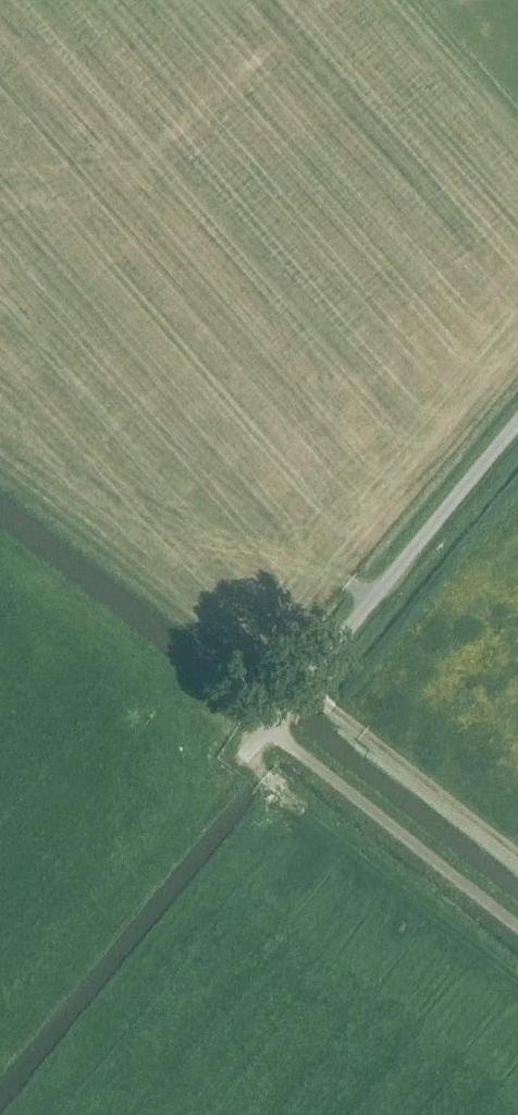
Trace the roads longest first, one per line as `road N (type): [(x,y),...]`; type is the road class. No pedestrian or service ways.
road 1 (unclassified): [(266,724),(517,427)]

